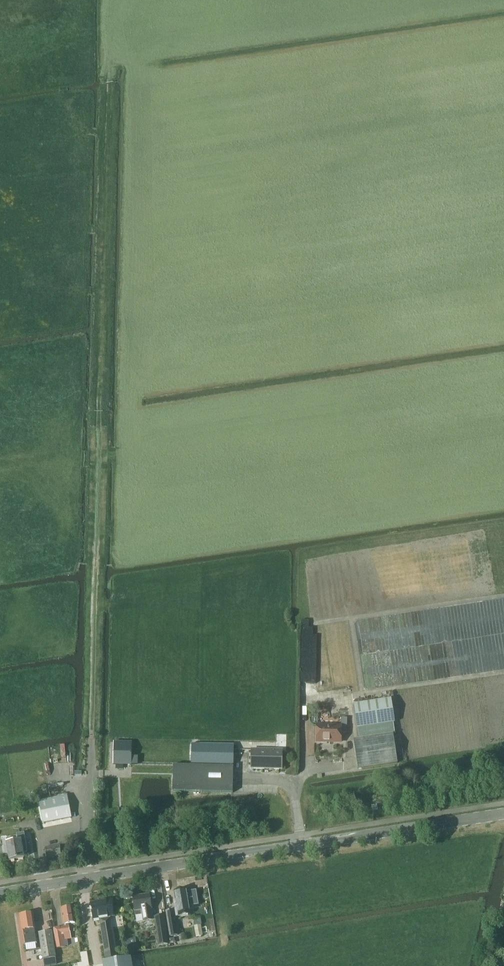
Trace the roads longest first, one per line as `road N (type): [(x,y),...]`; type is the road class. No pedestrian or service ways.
road 1 (tertiary): [(0,894),(503,814)]

